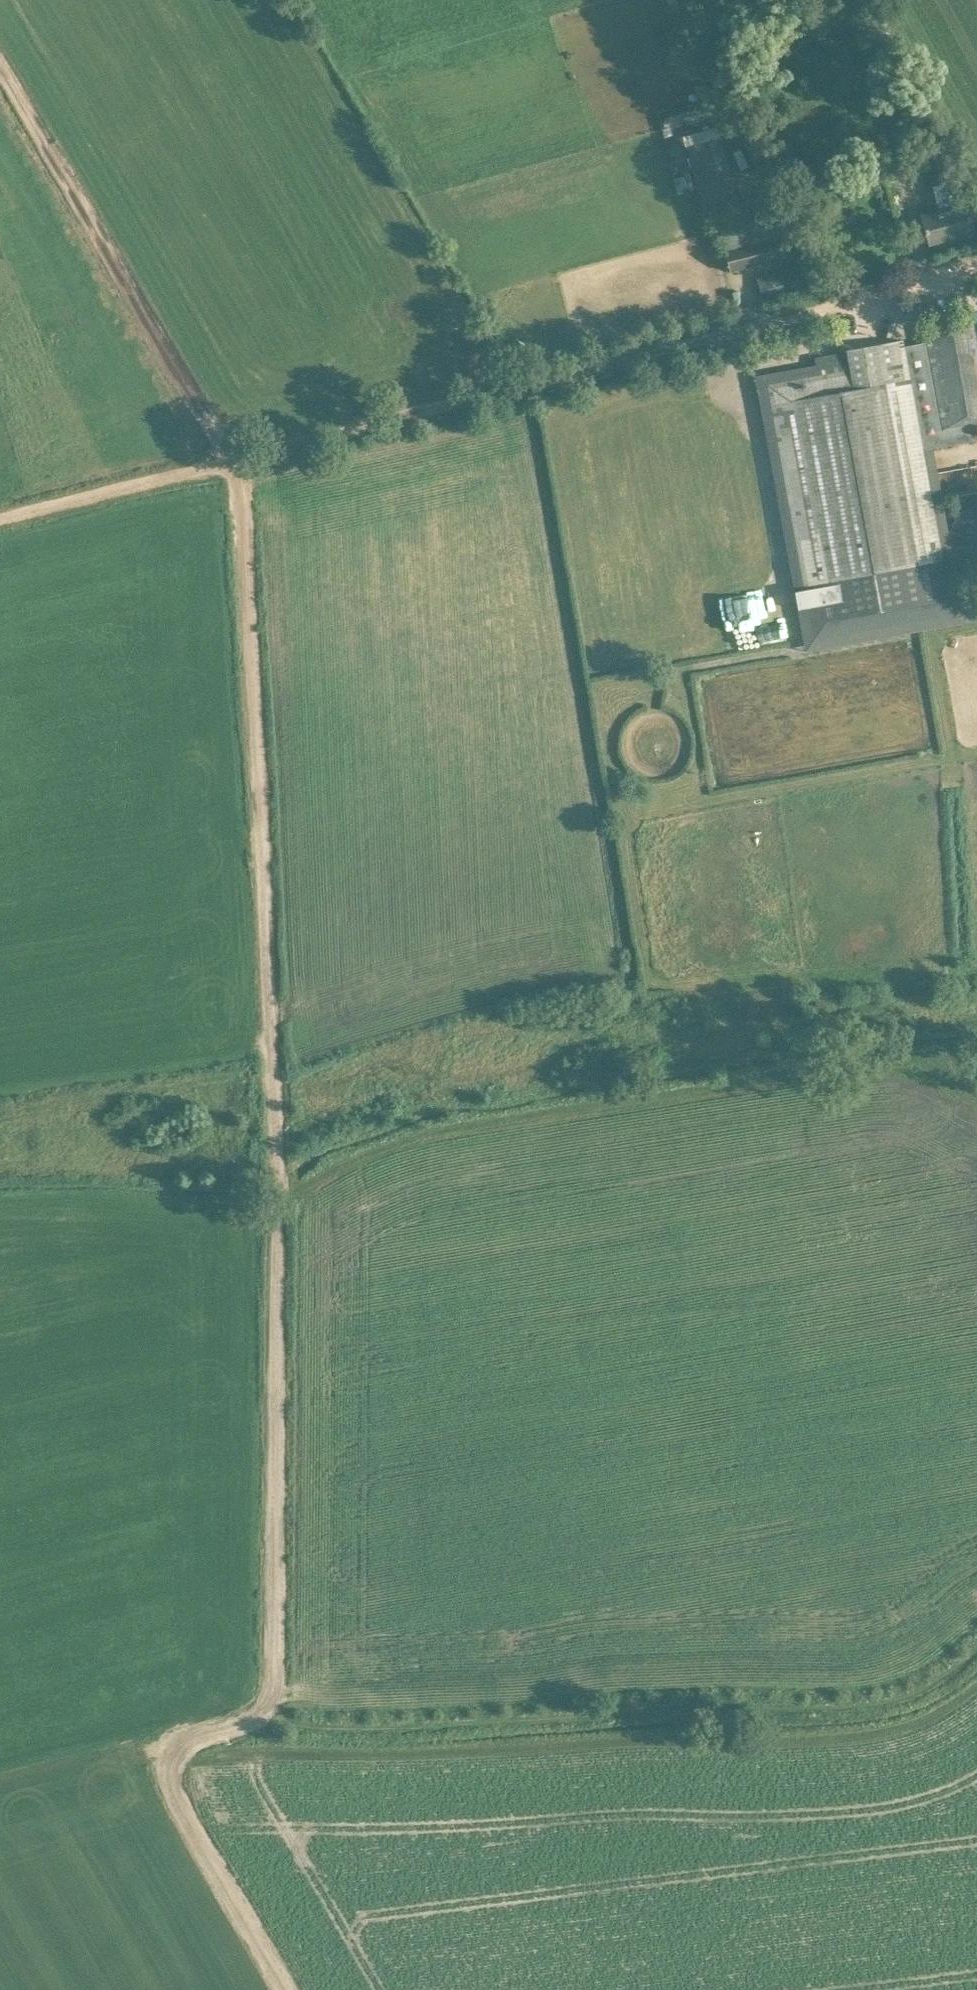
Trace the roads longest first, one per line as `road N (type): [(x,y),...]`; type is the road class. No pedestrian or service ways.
road 1 (track): [(258,1724),(273,1693),(281,1210),(241,461)]
road 2 (track): [(976,1645),(905,1689),(846,1697),(433,1727),(258,1724)]
road 3 (track): [(241,461),(816,316)]
road 4 (track): [(0,61),(241,461)]
road 5 (track): [(280,1989),(177,1809),(169,1769),(192,1735),(258,1724)]
road 6 (track): [(241,461),(0,524)]
road 7 (unclassified): [(816,316),(976,275)]

